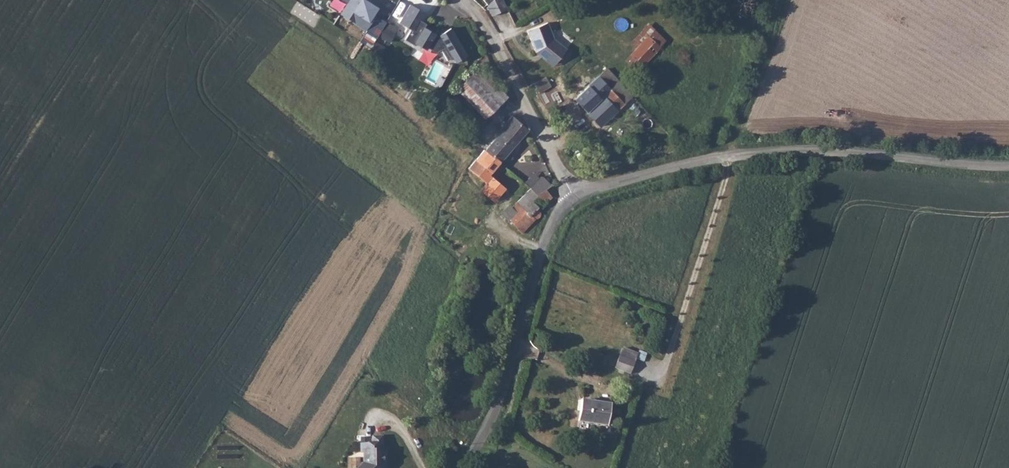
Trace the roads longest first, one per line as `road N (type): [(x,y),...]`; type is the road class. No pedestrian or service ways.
road 1 (unclassified): [(1008,165),(810,148),(733,154),(575,199)]
road 2 (unclassified): [(575,199),(546,240),(496,415),(468,467)]
road 3 (unclassified): [(457,0),(483,24),(575,199)]

